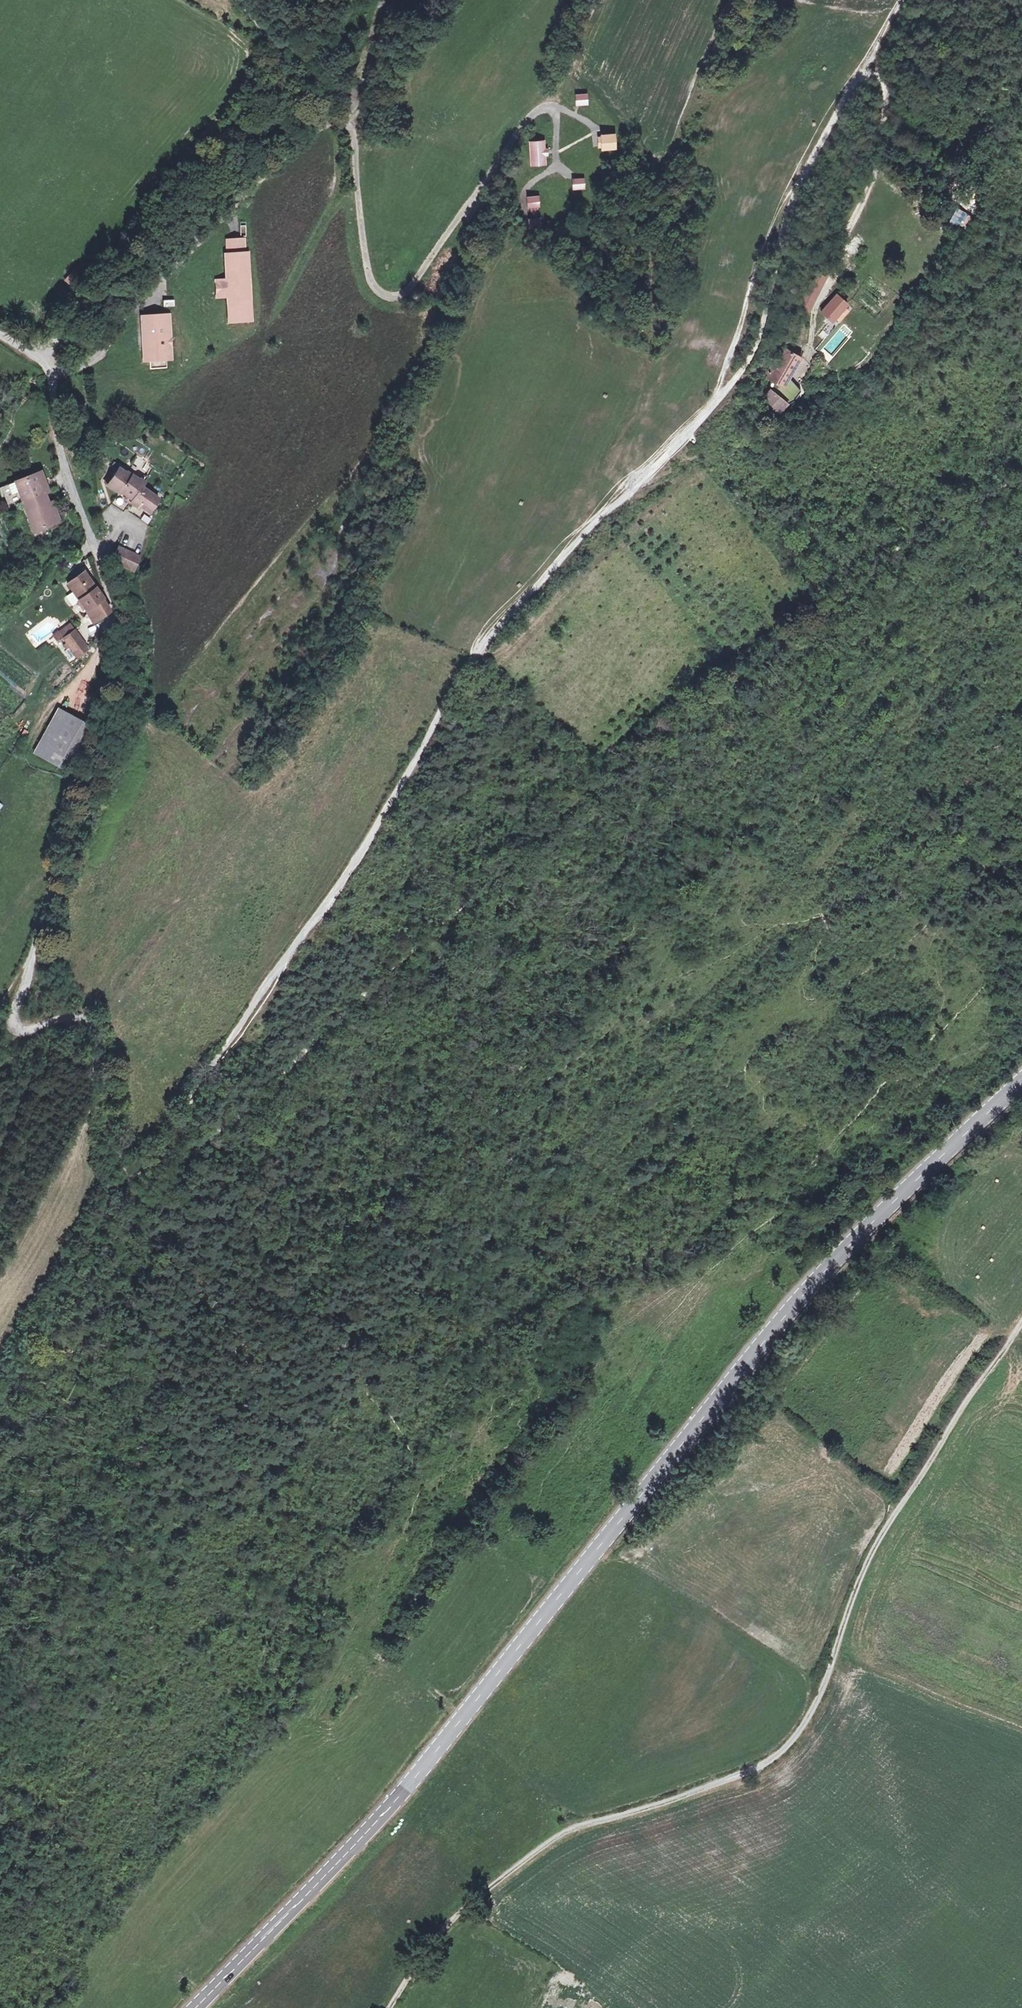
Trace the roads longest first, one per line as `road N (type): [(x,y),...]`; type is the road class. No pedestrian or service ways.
road 1 (track): [(906,0),(800,174),(741,359),(463,670),(268,987),(188,1086),(181,1116),(158,1148),(130,1165)]
road 2 (secondary): [(1021,1082),(828,1268),(405,1790),(195,2007)]
road 3 (track): [(130,1165),(168,1154),(259,1104),(678,714),(1021,480)]
road 4 (track): [(392,2007),(451,1917),(568,1830),(676,1800),(770,1759),(802,1732),(878,1542),(1021,1327)]
road 5 (unclassified): [(0,333),(48,361),(61,454),(122,621),(126,672),(13,1023),(22,1034),(73,1017)]
road 6 (track): [(130,1165),(89,1226),(0,1410)]
road 7 (track): [(872,56),(880,117),(872,182),(845,231)]

